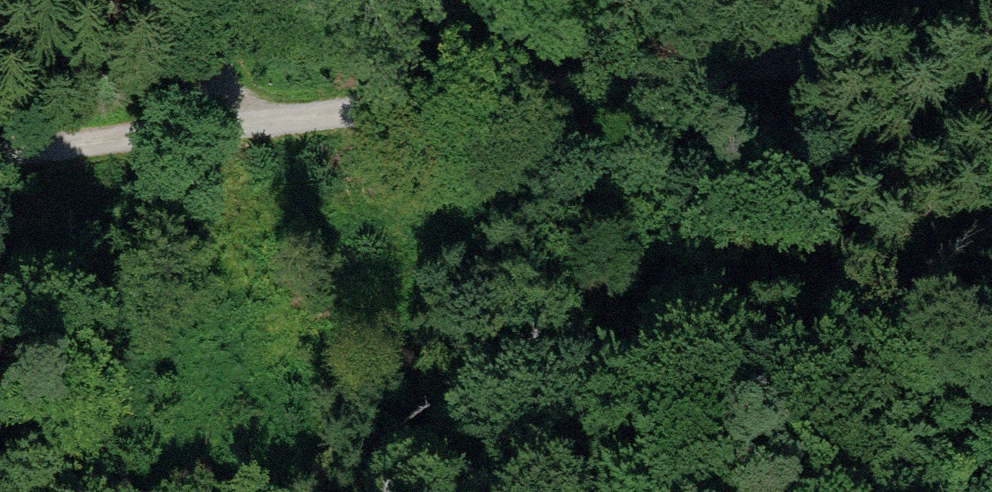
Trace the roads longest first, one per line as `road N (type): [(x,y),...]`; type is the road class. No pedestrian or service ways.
road 1 (track): [(991,54),(0,155)]
road 2 (track): [(706,491),(991,279)]
road 3 (track): [(231,0),(197,134)]

